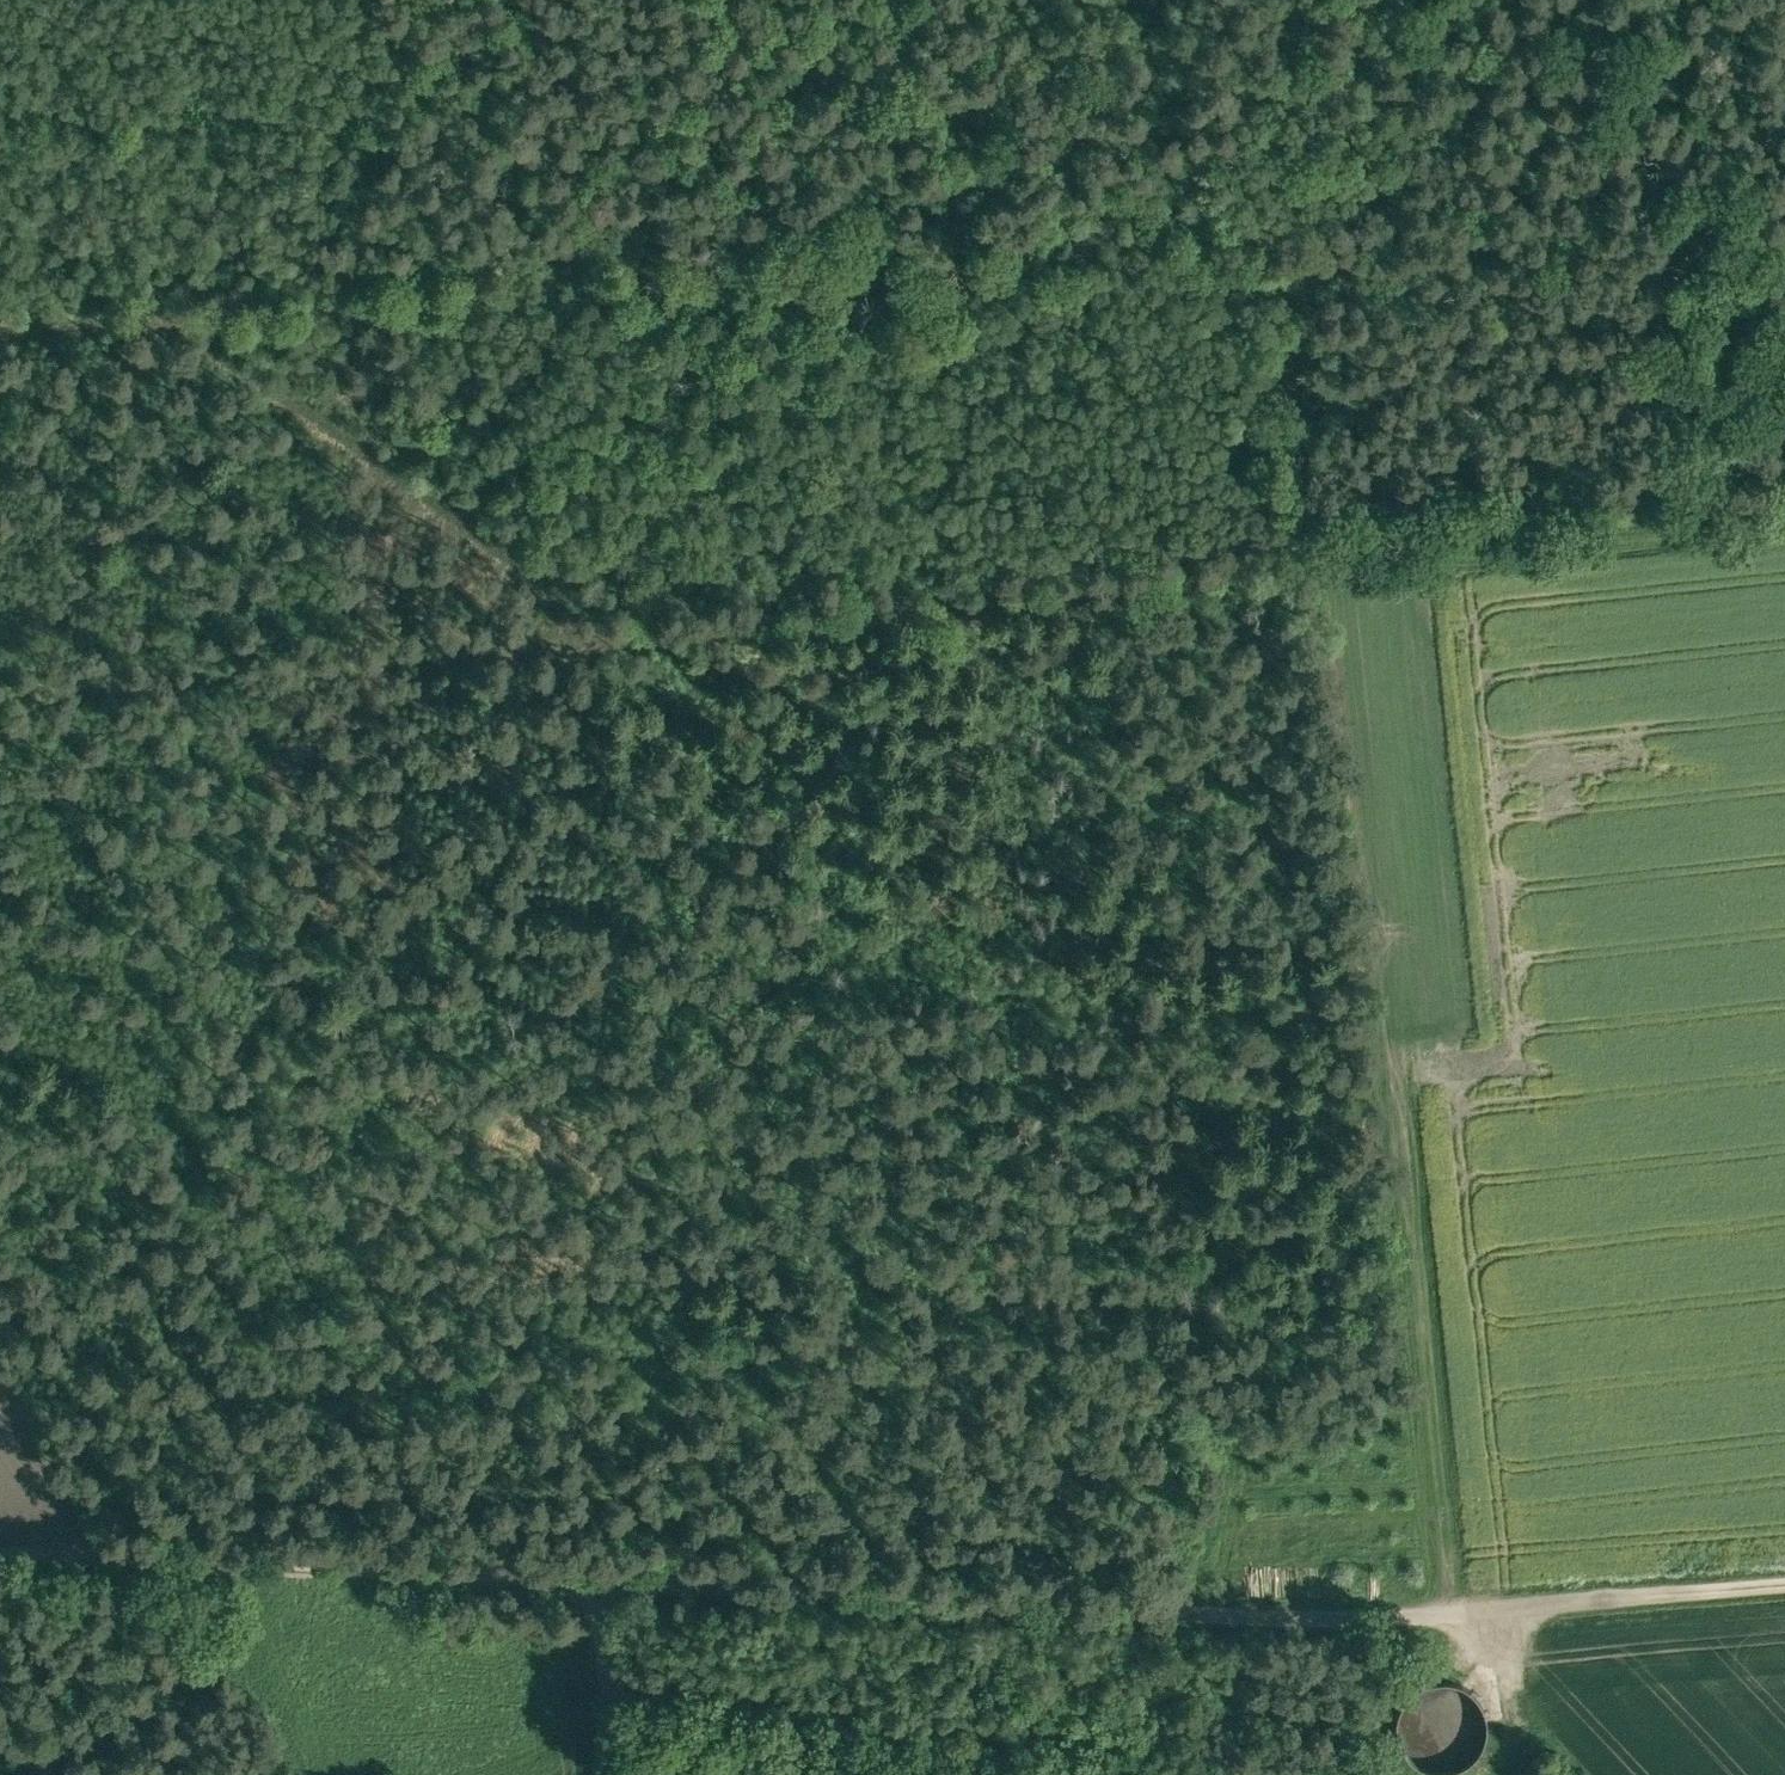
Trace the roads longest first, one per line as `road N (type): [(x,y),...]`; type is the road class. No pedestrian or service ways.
road 1 (track): [(1507,1608),(1329,1624),(612,1579)]
road 2 (track): [(1507,1608),(1784,1586)]

